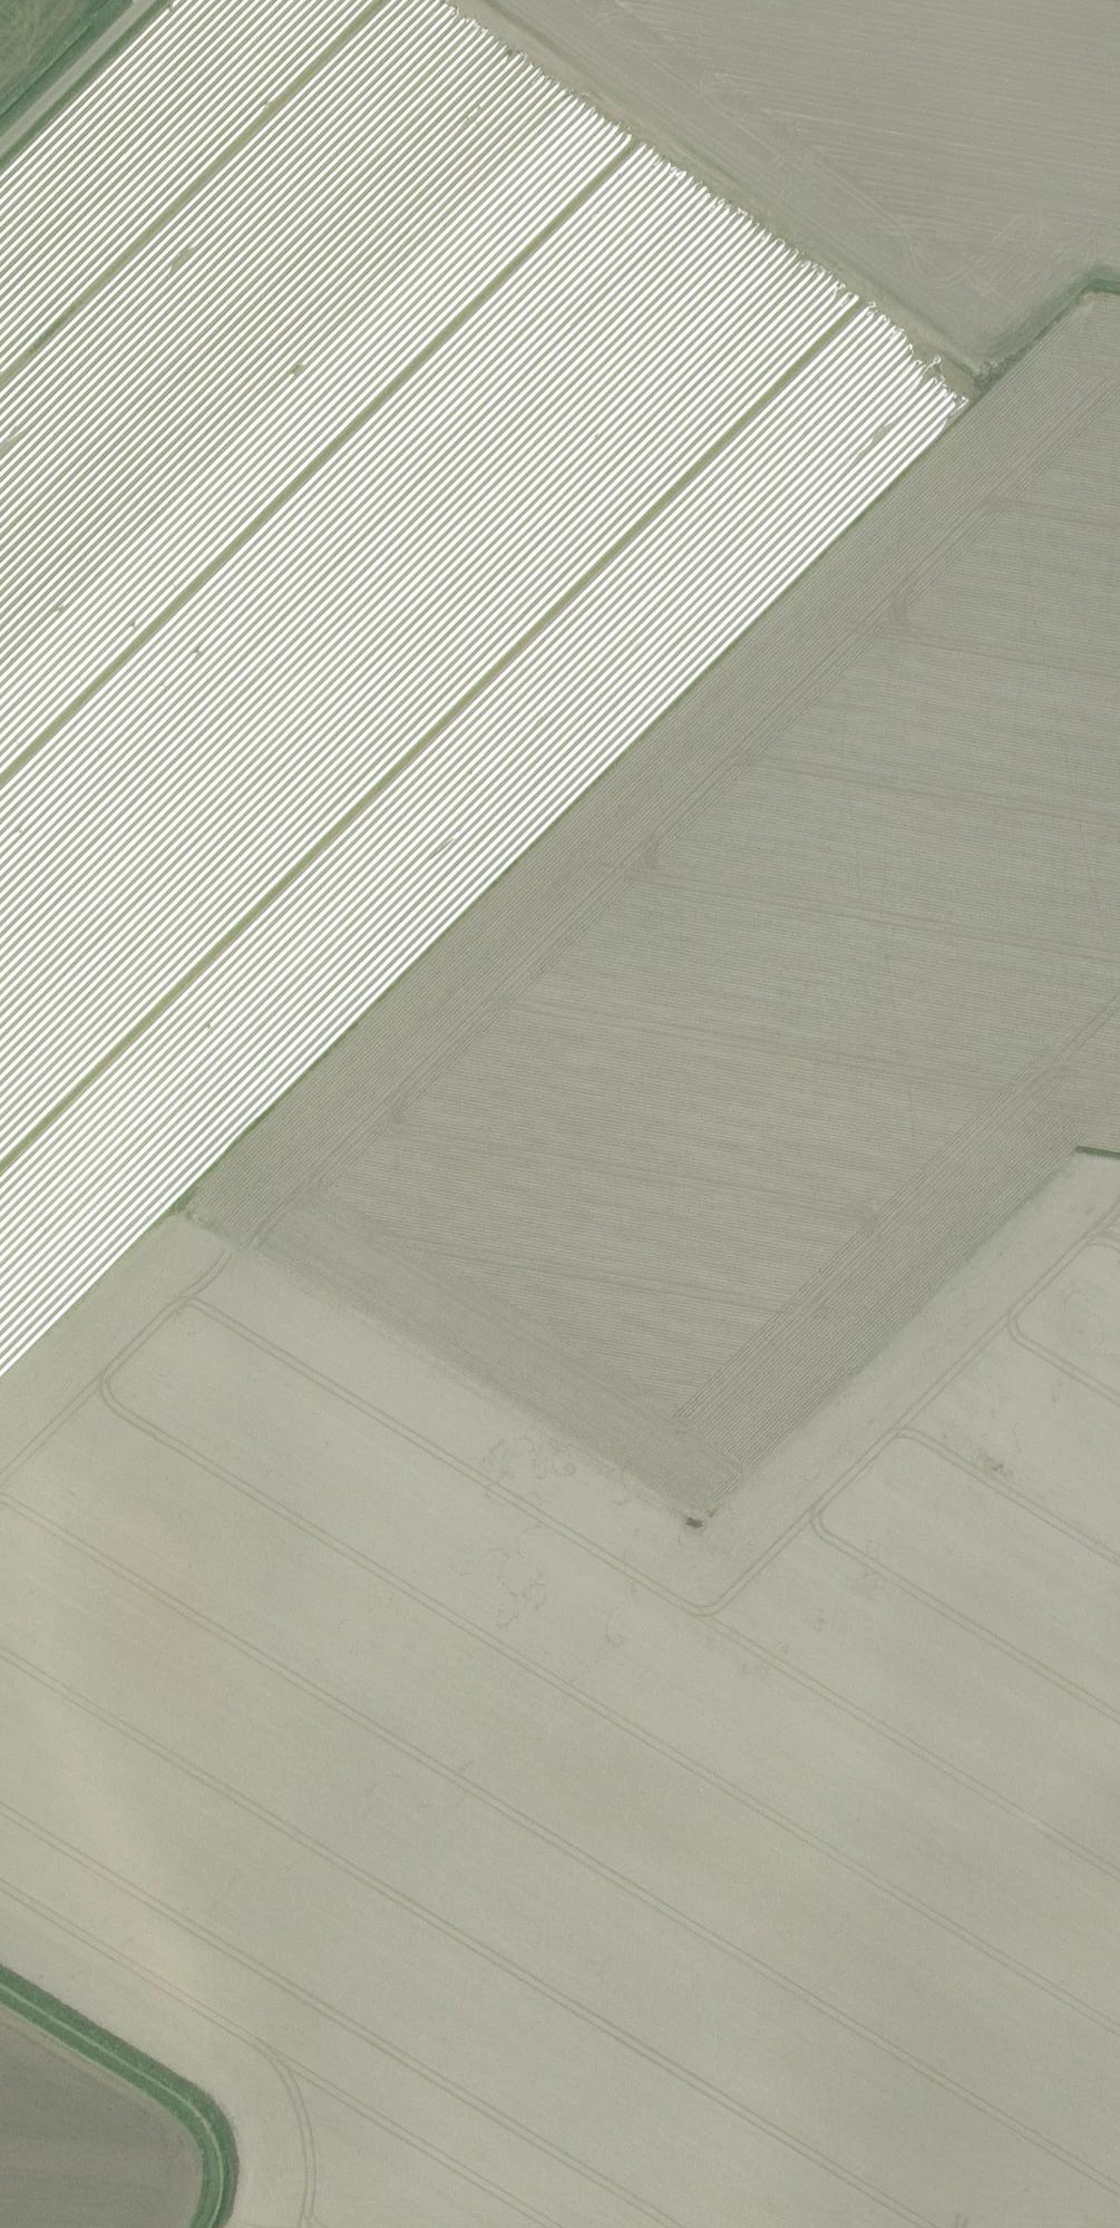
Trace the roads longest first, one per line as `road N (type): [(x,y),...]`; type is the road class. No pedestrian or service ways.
road 1 (unclassified): [(0,157),(156,0)]

